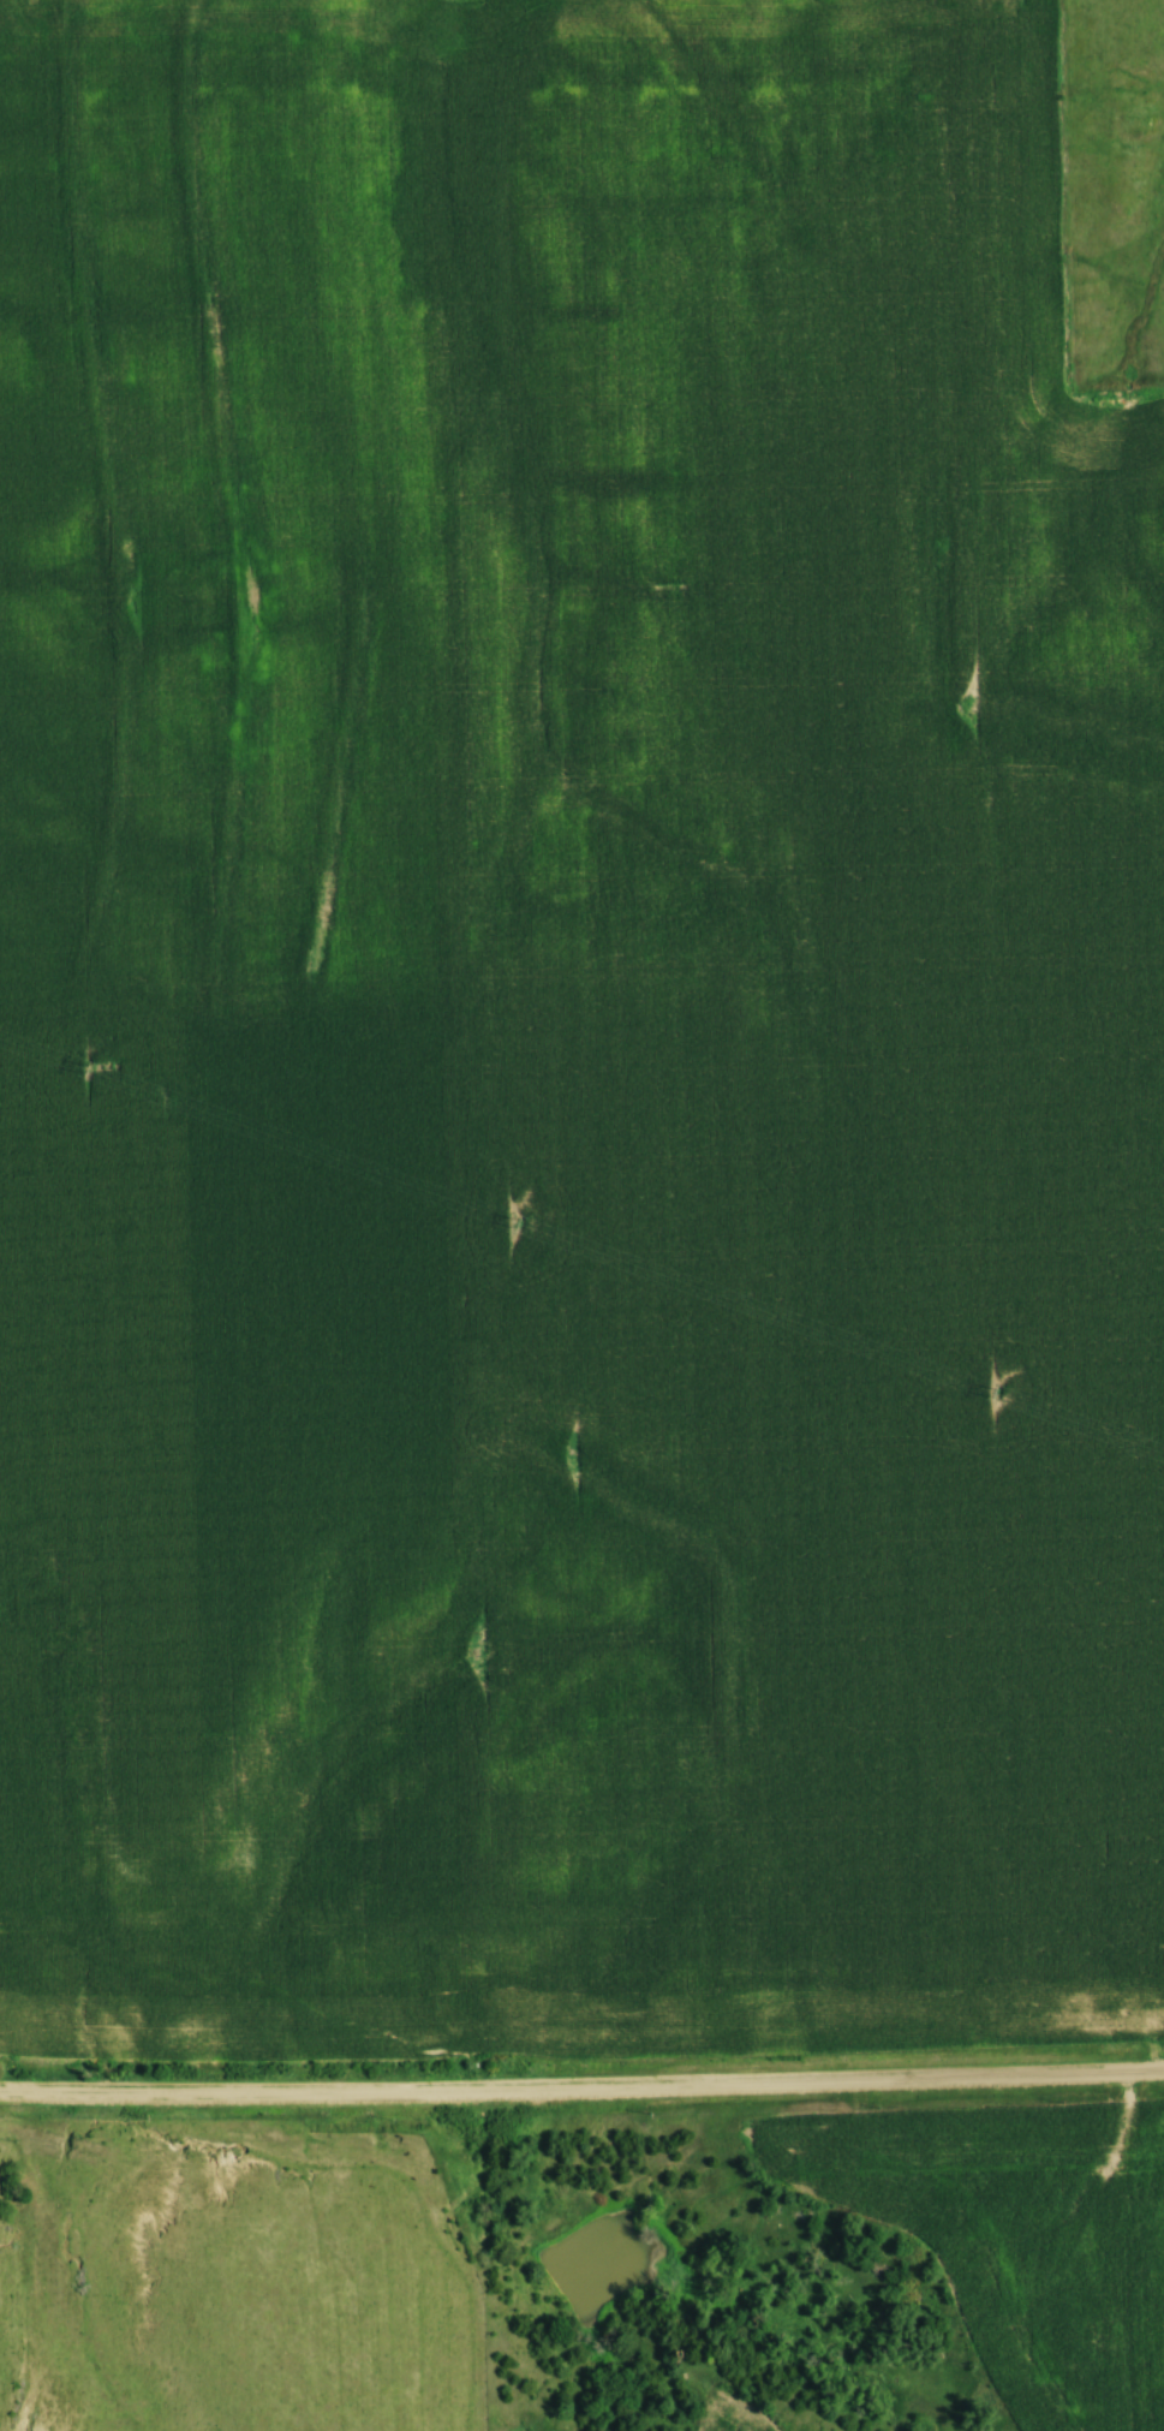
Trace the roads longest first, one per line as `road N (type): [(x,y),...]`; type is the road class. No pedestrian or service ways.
road 1 (residential): [(1163,2071),(0,2082)]

